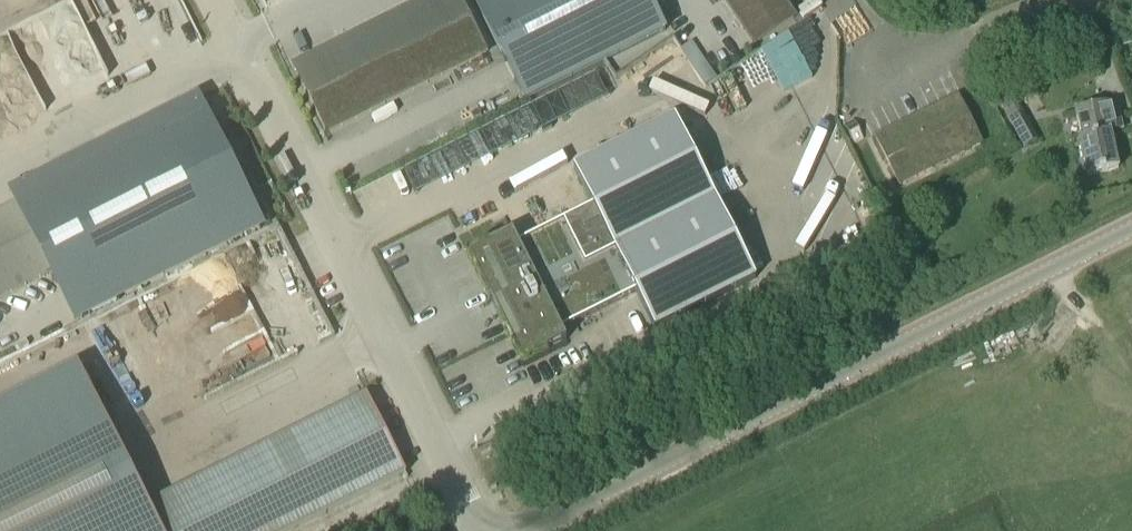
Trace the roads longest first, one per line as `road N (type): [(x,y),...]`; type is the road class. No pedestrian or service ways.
road 1 (secondary): [(528,530),(1131,227)]
road 2 (unclassified): [(478,530),(214,0)]

